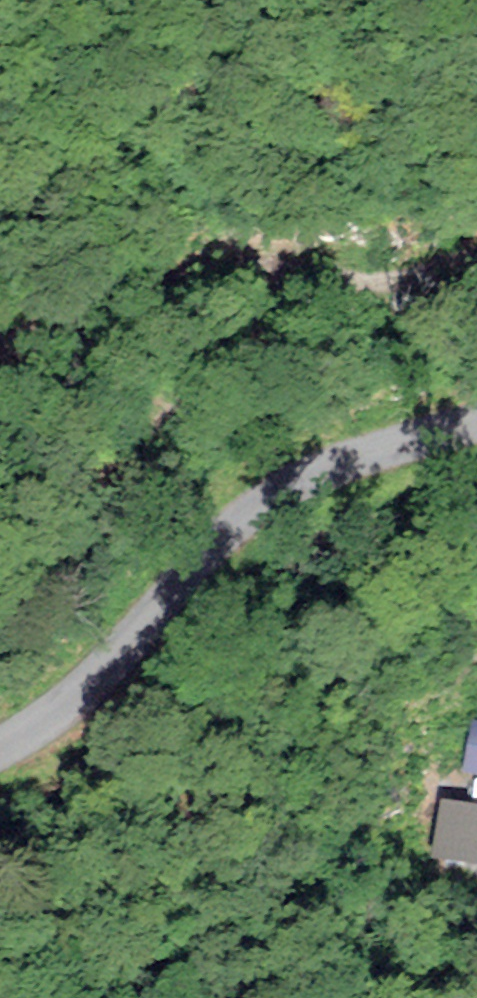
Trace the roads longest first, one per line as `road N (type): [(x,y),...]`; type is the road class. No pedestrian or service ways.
road 1 (unclassified): [(476,424),(267,492),(192,553),(57,705),(0,739)]
road 2 (track): [(476,264),(166,284),(34,349),(0,353)]
road 3 (track): [(0,618),(118,443),(289,273)]

